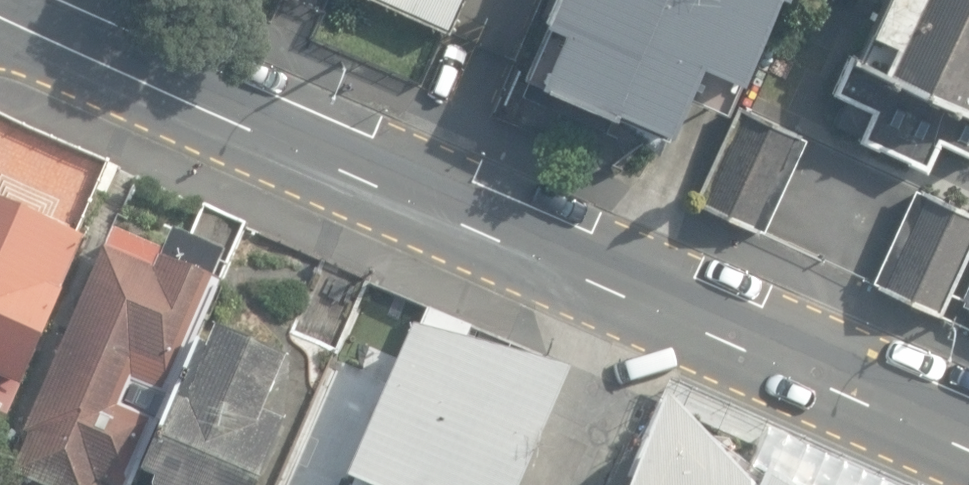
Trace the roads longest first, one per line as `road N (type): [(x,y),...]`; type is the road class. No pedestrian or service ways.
road 1 (secondary): [(968,437),(0,15)]

